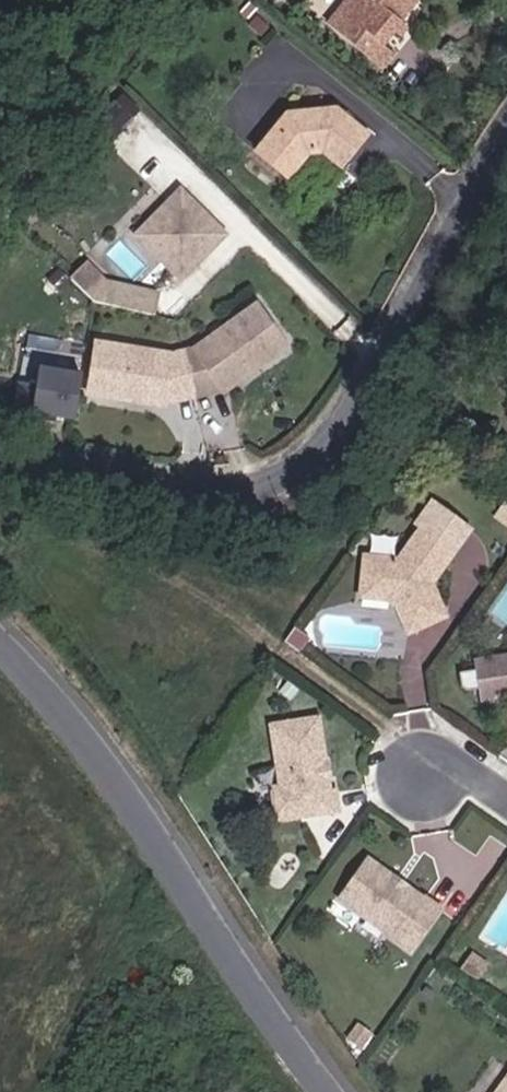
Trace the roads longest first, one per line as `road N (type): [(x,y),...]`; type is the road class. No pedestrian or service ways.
road 1 (residential): [(0,466),(234,494),(289,480),(331,442),(506,154)]
road 2 (residential): [(328,1091),(103,766),(0,642)]

